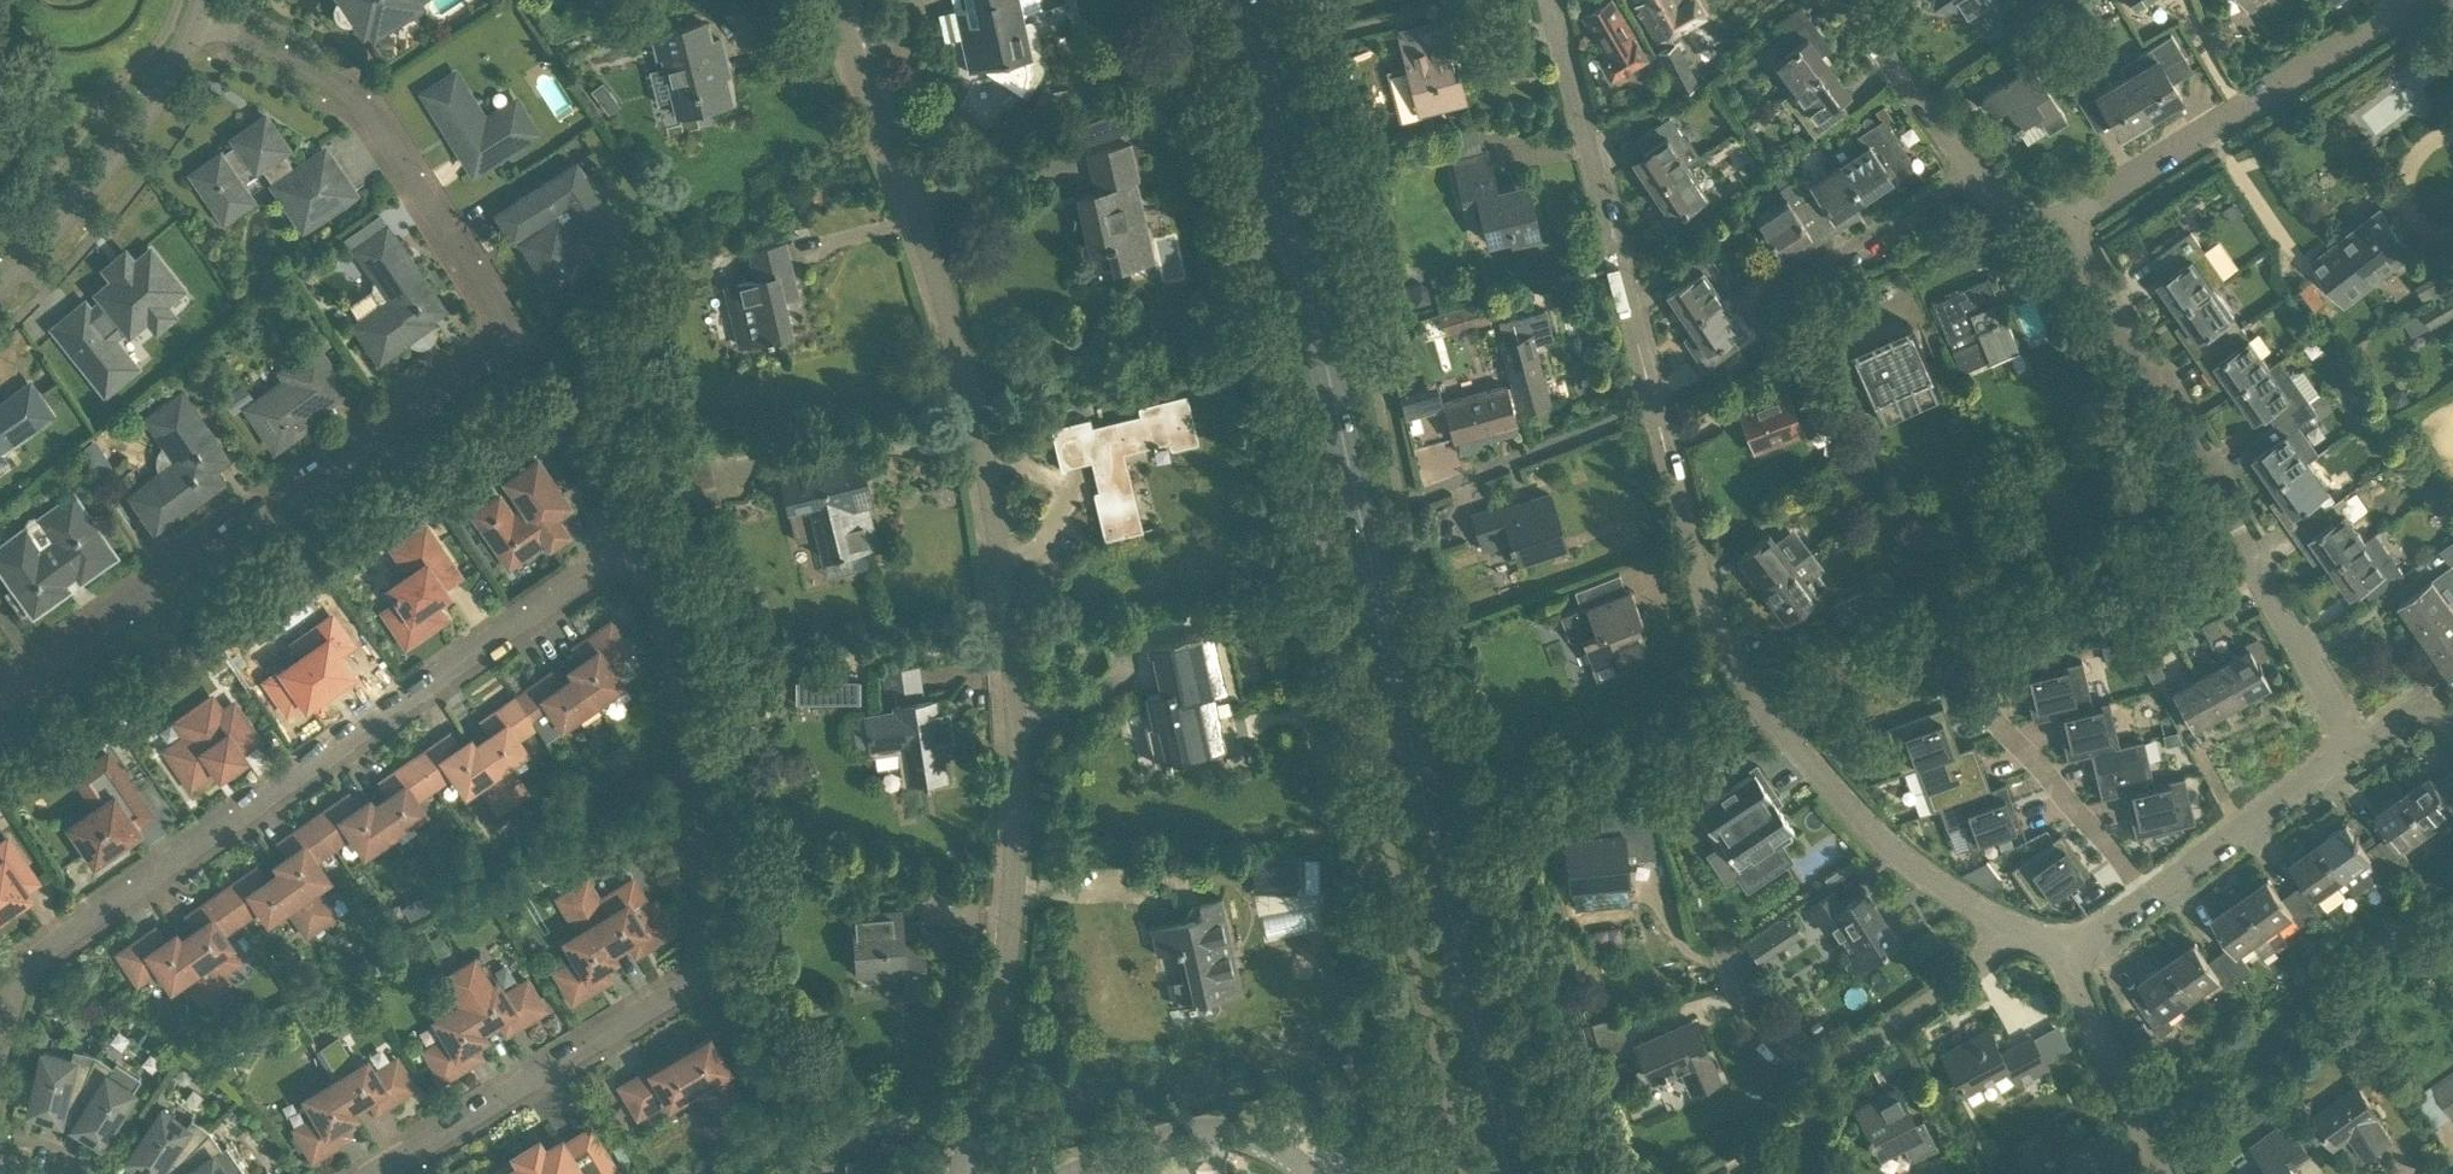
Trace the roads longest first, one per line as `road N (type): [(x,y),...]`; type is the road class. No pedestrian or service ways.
road 1 (residential): [(375,1173),(701,973),(705,950),(676,658),(650,585),(625,559),(602,563),(51,944),(16,981),(0,1046)]
road 2 (residential): [(958,1173),(986,1074),(1013,879),(1017,748),(1007,607),(949,318),(831,0)]
road 3 (secondary): [(1508,1173),(1244,0)]
road 4 (residential): [(0,691),(497,339),(496,307),(358,100),(203,18)]
road 5 (residential): [(2015,932),(1877,830),(1807,767),(1744,681),(1690,542),(1652,408)]
road 6 (residential): [(2350,758),(2065,212)]
road 7 (residential): [(1652,408),(1551,0)]
road 8 (residential): [(2420,0),(2065,212)]
road 9 (residential): [(1723,956),(1727,997),(1756,1031),(1816,1049),(1856,1046),(2015,932)]
road 10 (residential): [(0,283),(102,169),(203,18)]
road 11 (residential): [(1788,348),(1775,321),(1779,296),(1965,170)]
road 12 (residential): [(1980,692),(2153,900)]
road 13 (residential): [(1401,501),(1652,408)]
road 14 (residential): [(1078,1173),(1210,1132),(1254,1139),(1308,1173)]
road 15 (residential): [(2153,900),(2350,758)]
road 16 (residential): [(2166,1173),(2068,956)]
road 17 (residential): [(1965,170),(1842,0)]

